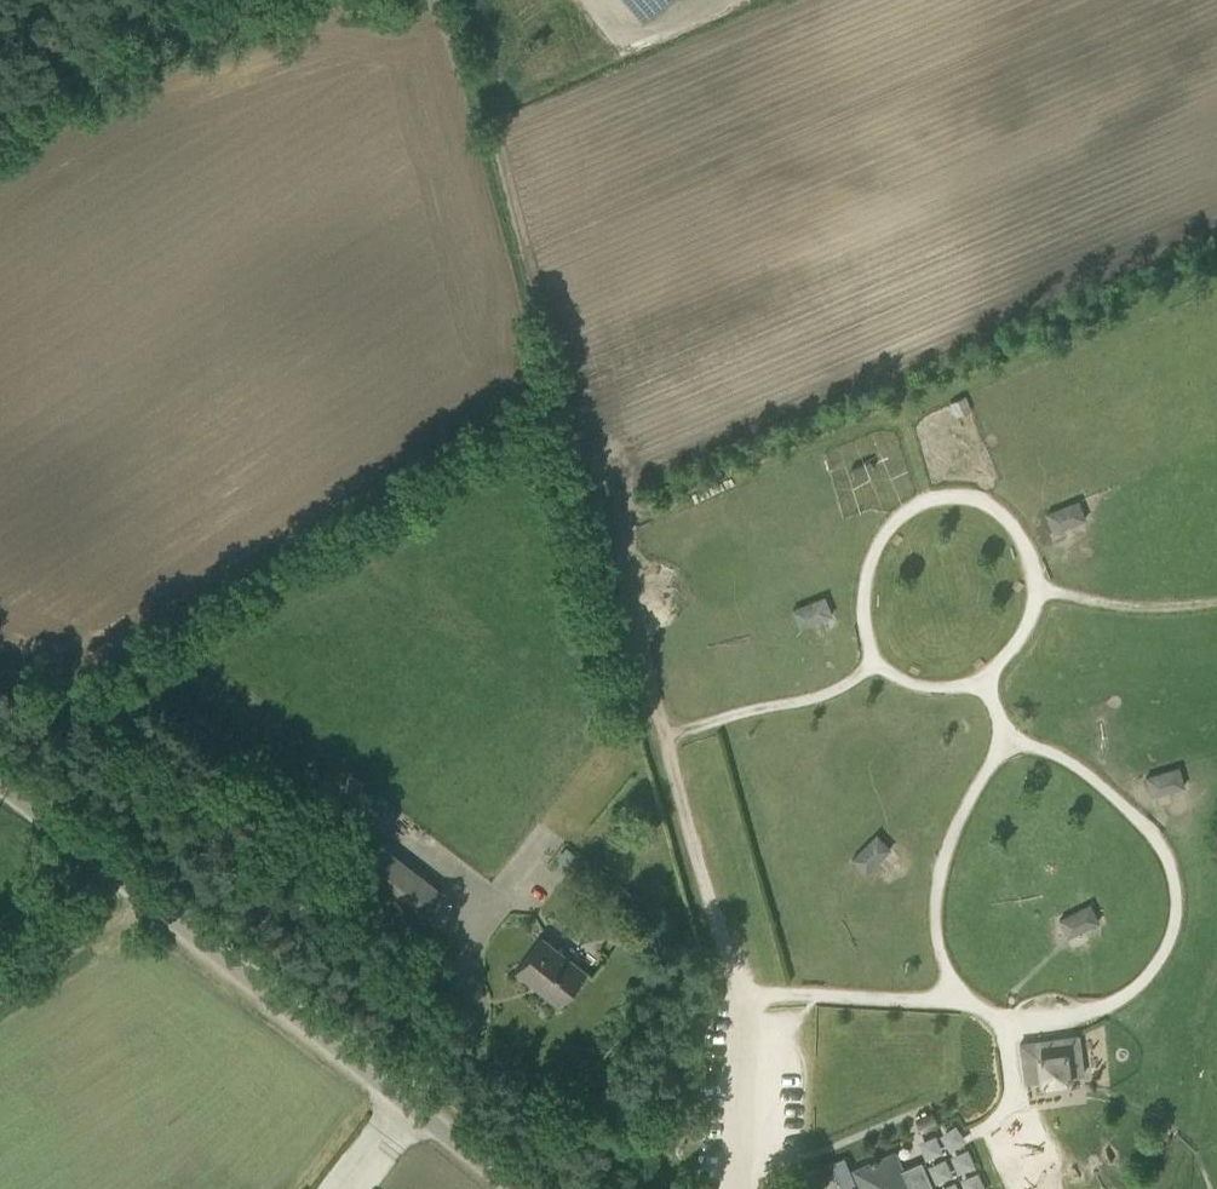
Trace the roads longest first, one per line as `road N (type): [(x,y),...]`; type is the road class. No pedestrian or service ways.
road 1 (unclassified): [(513,1188),(0,782)]
road 2 (track): [(746,997),(725,956),(622,595),(624,495),(600,447)]

